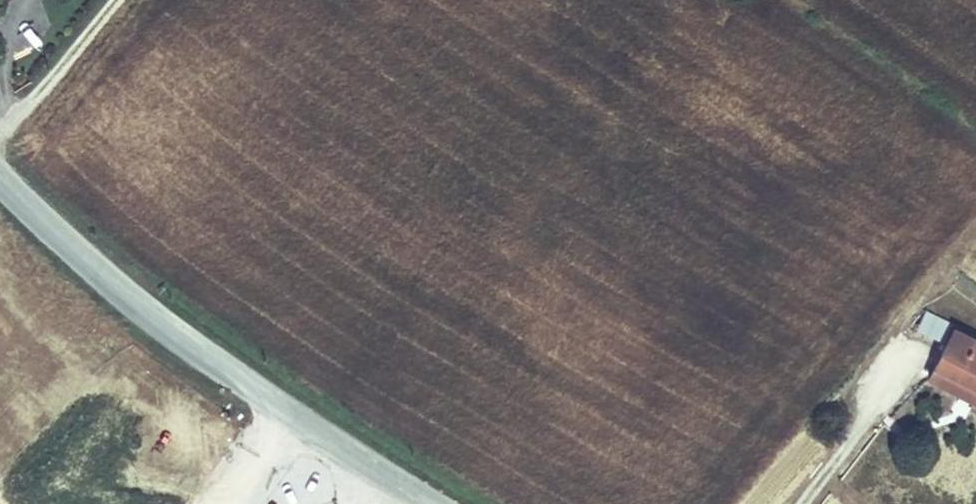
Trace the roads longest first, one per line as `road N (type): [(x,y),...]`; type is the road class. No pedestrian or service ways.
road 1 (secondary): [(0,181),(81,259),(206,358),(426,503)]

